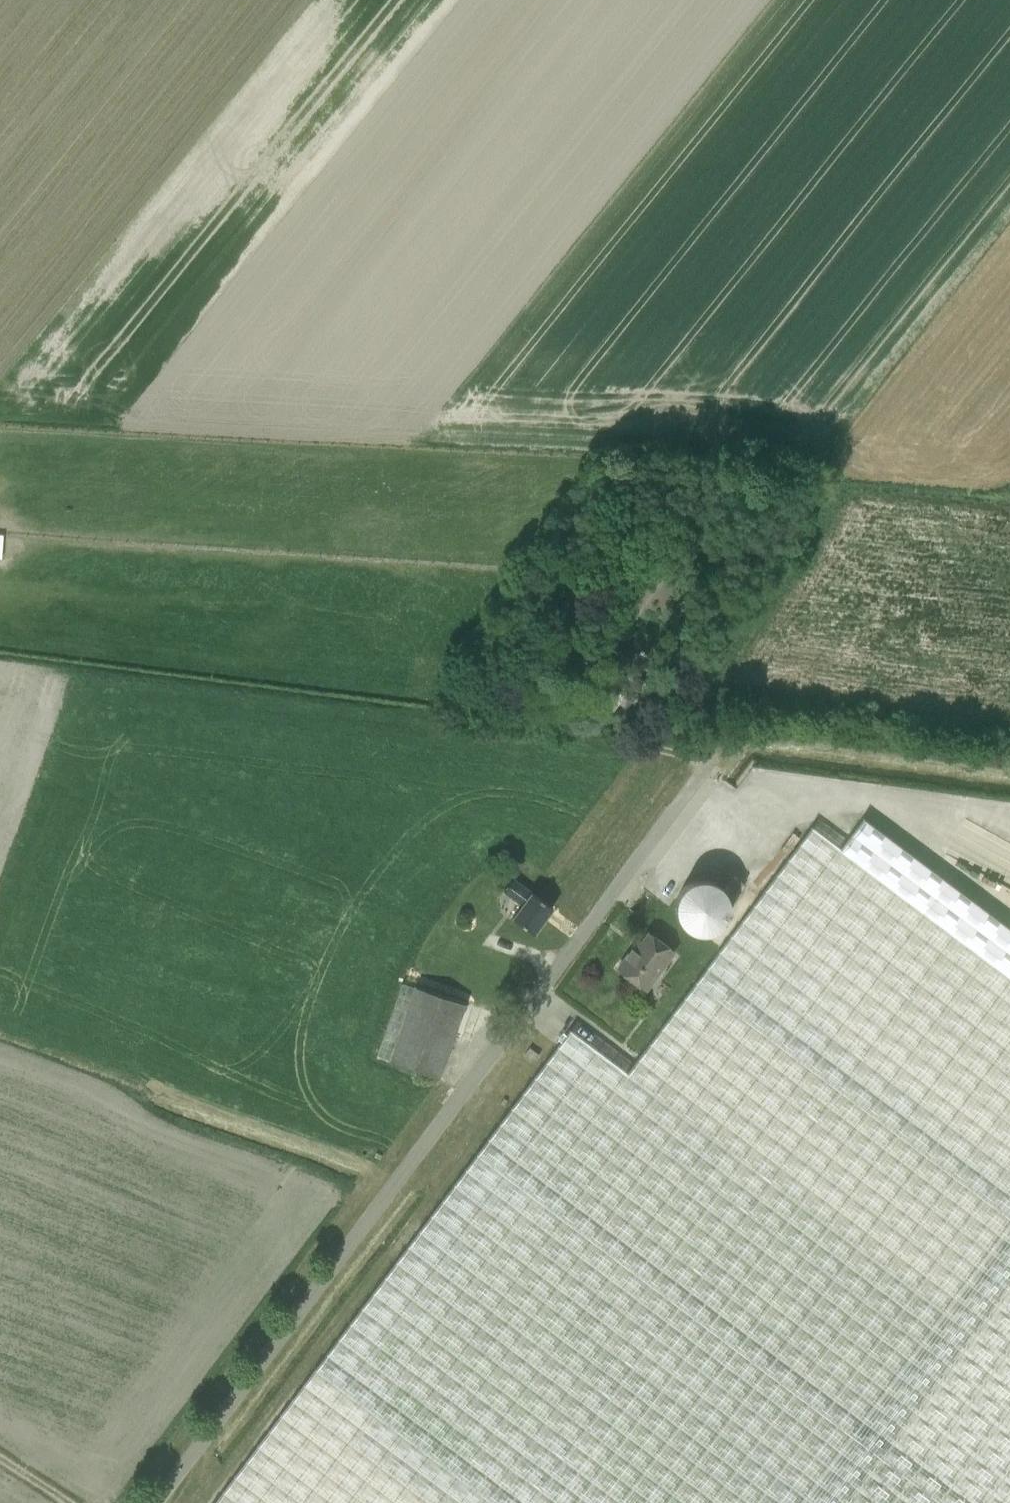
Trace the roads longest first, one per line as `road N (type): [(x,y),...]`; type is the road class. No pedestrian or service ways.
road 1 (unclassified): [(158,1502),(713,760)]
road 2 (track): [(713,760),(761,741),(1009,774)]

